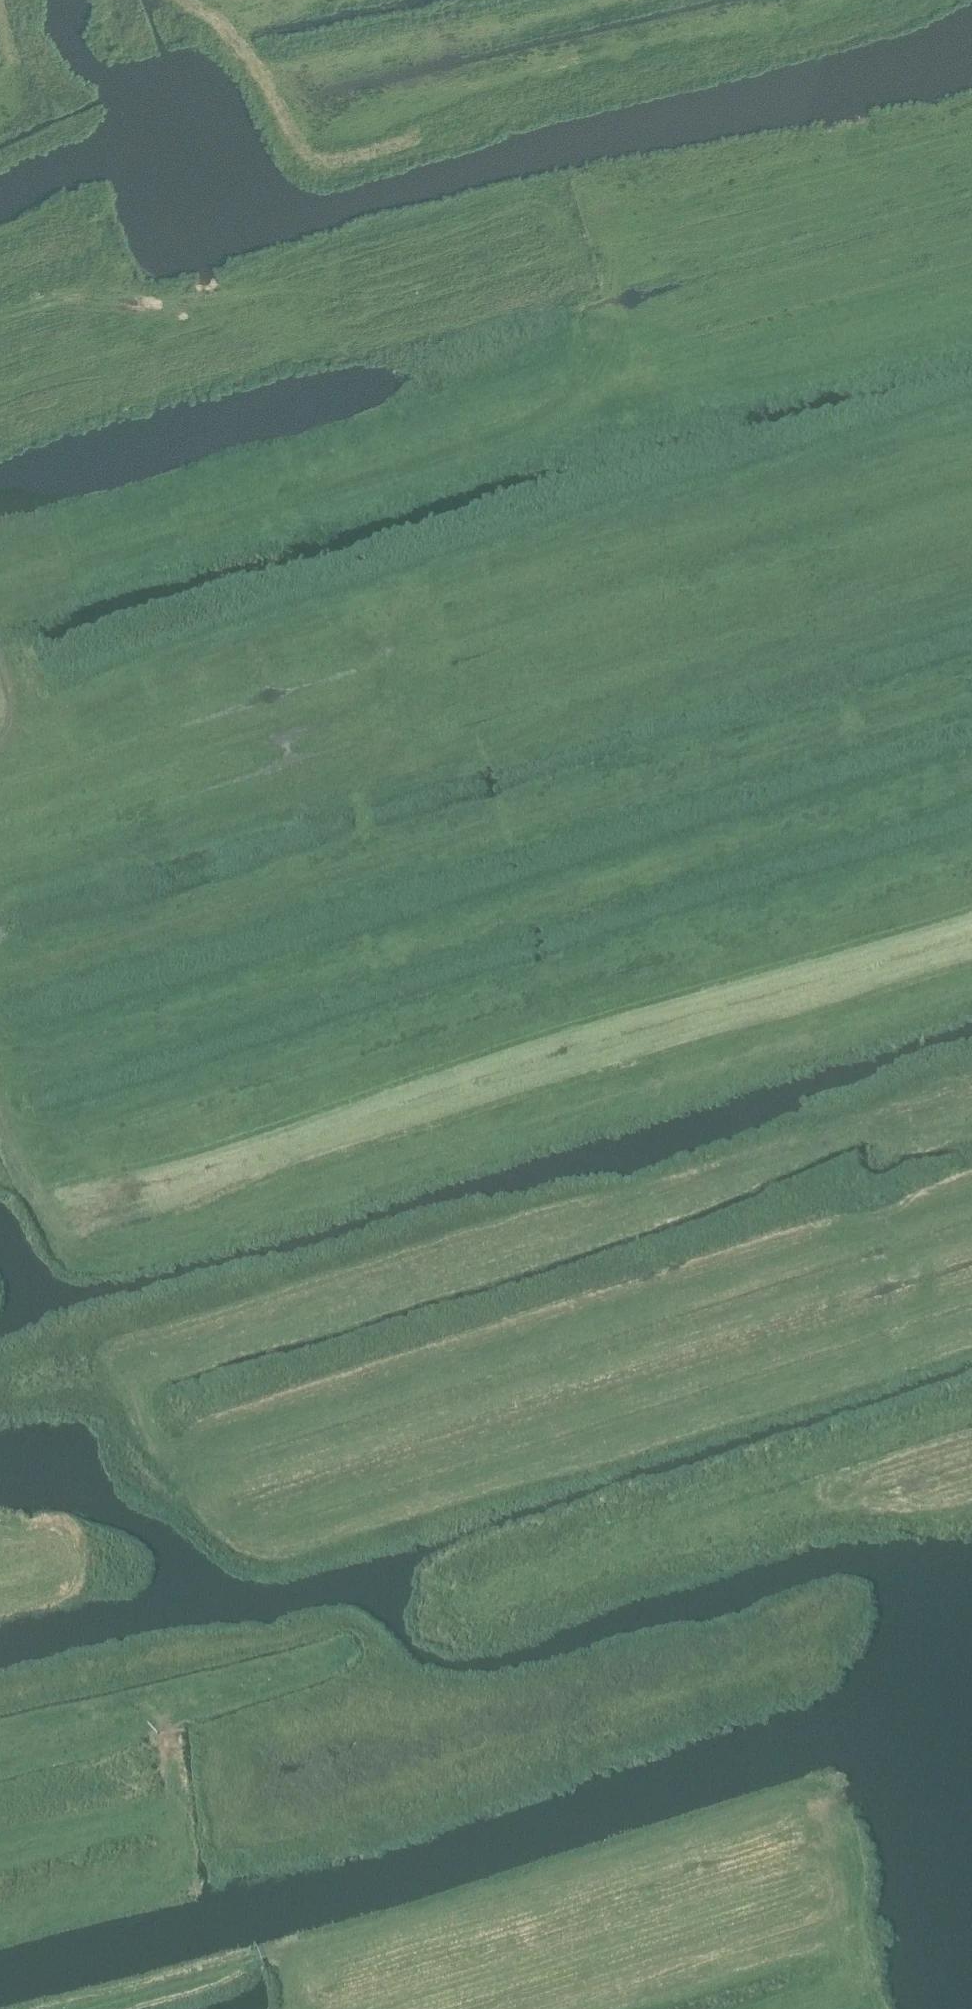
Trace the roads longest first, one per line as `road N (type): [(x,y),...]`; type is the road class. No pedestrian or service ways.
road 1 (track): [(0,1931),(178,1882),(166,1719)]

